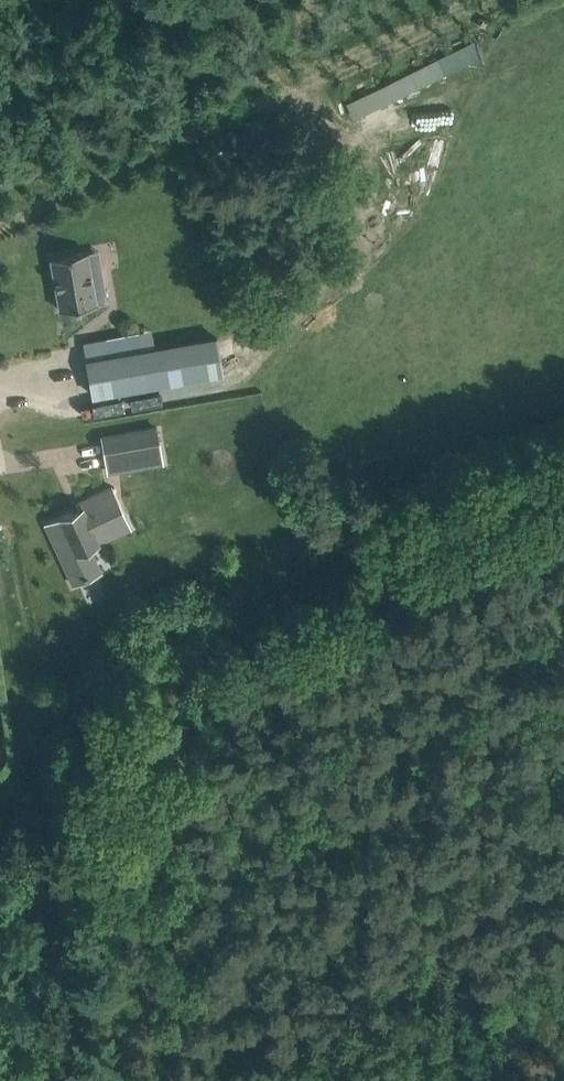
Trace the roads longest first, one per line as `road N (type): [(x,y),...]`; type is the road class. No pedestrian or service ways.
road 1 (track): [(24,744),(78,1080)]
road 2 (track): [(24,744),(0,548)]

